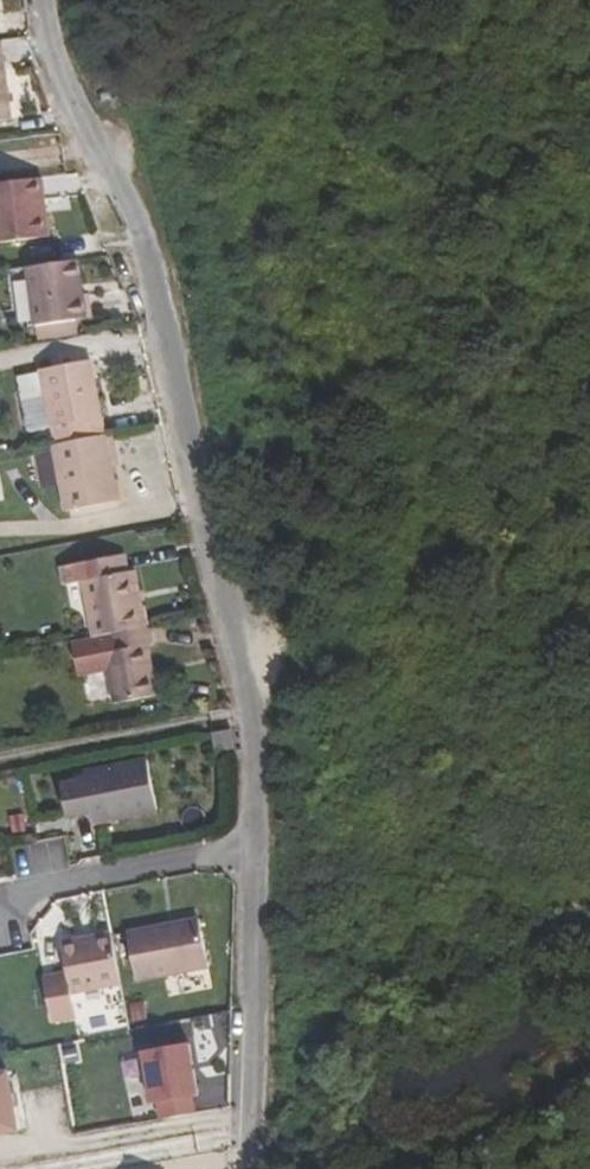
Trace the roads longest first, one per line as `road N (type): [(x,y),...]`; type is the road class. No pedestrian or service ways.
road 1 (residential): [(32,0),(35,50),(146,317),(240,721),(241,850)]
road 2 (residential): [(241,850),(241,1168)]
road 3 (residential): [(0,901),(241,850)]

